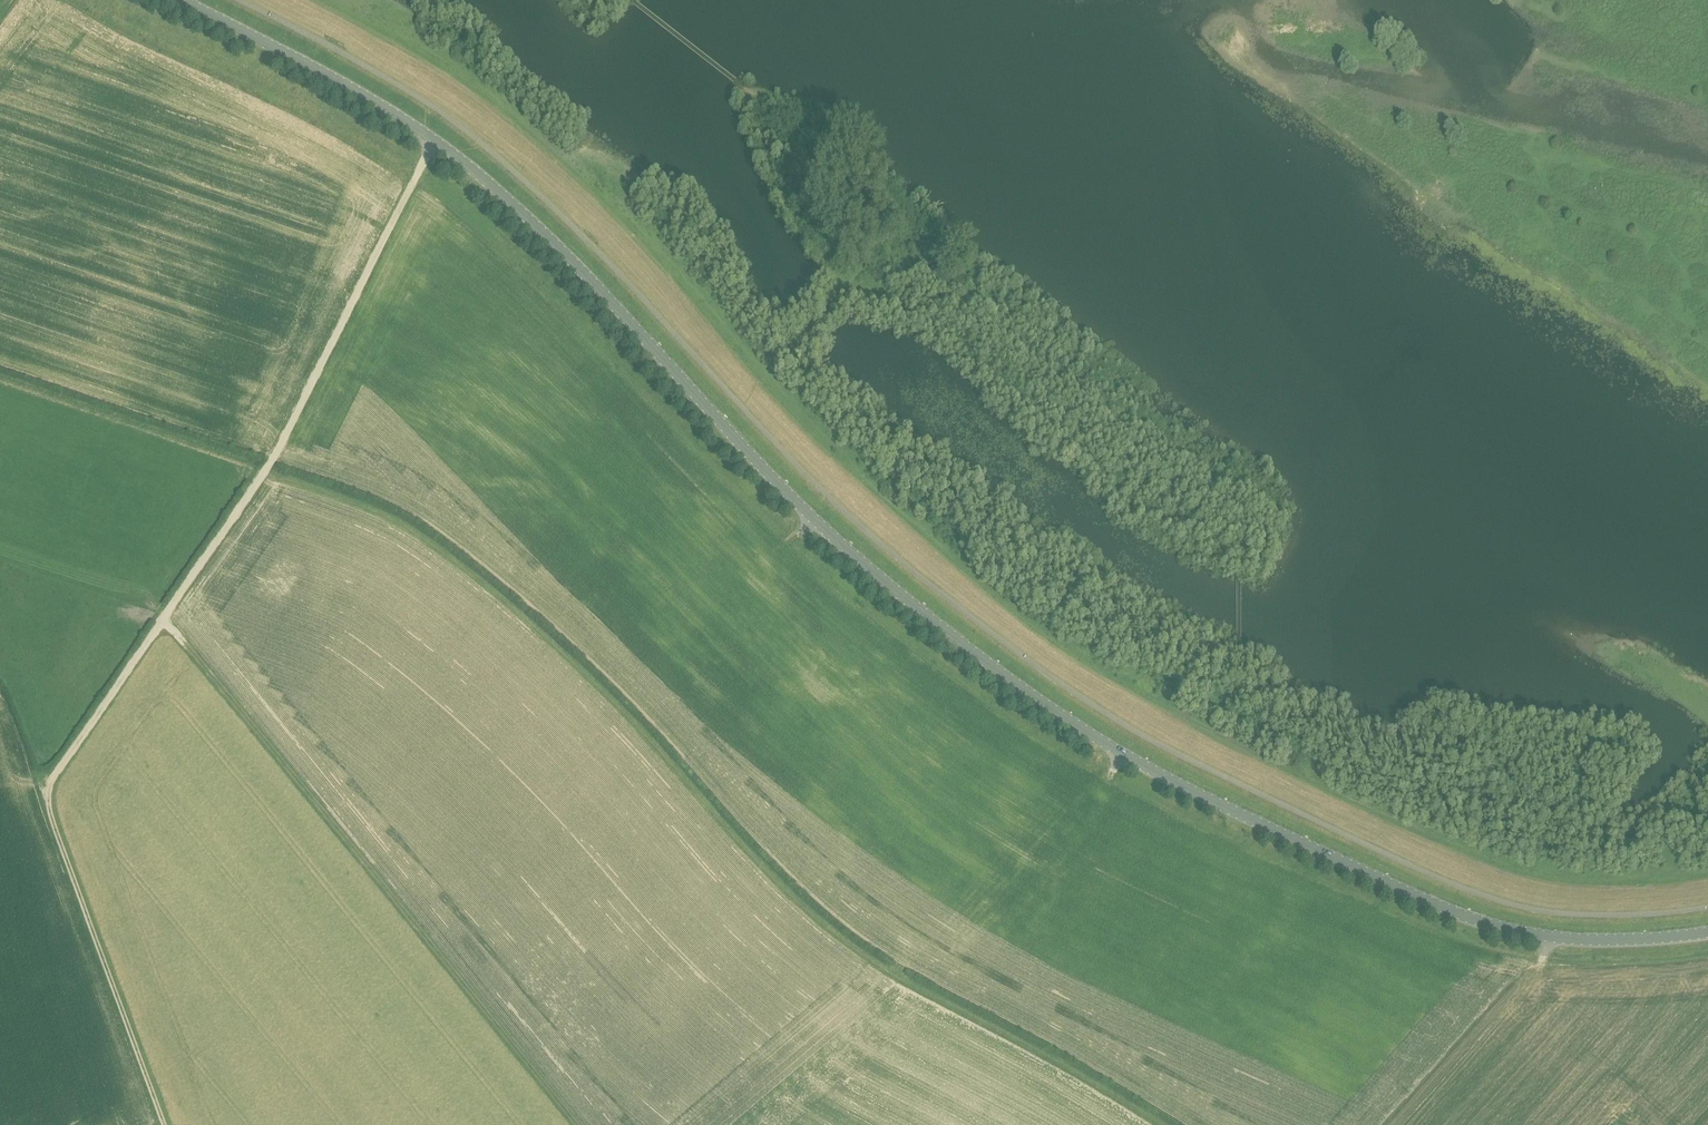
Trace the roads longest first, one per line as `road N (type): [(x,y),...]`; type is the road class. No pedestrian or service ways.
road 1 (tertiary): [(1707,931),(1602,939),(1490,924),(1123,752),(999,670),(854,555),(535,224),(433,138),(189,0)]
road 2 (track): [(163,616),(578,1124)]
road 3 (track): [(164,1124),(47,789),(163,616)]
road 4 (track): [(433,138),(274,456),(163,616)]

